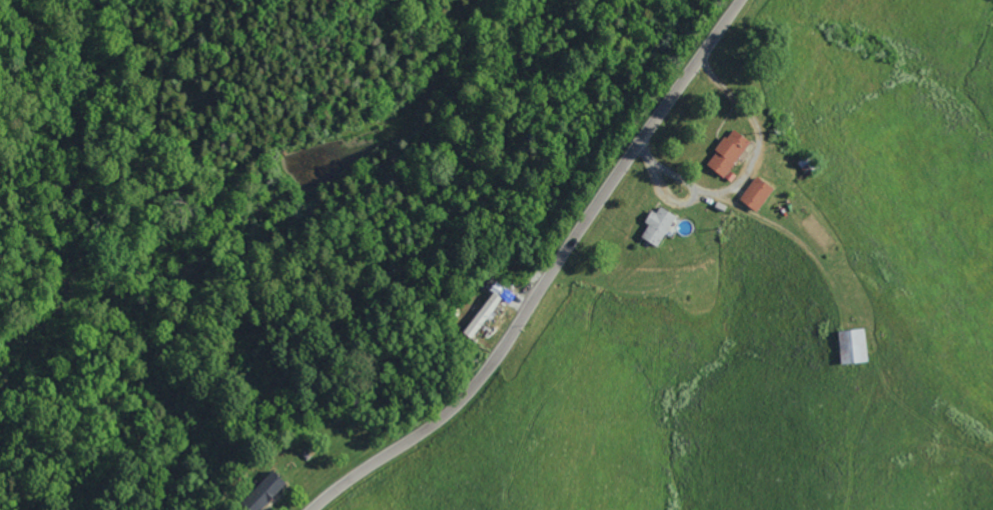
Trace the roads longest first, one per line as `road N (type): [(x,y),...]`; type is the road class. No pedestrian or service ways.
road 1 (tertiary): [(298,509),(453,393),(726,0)]
road 2 (residential): [(588,196),(624,235),(731,257),(760,279),(809,360)]

